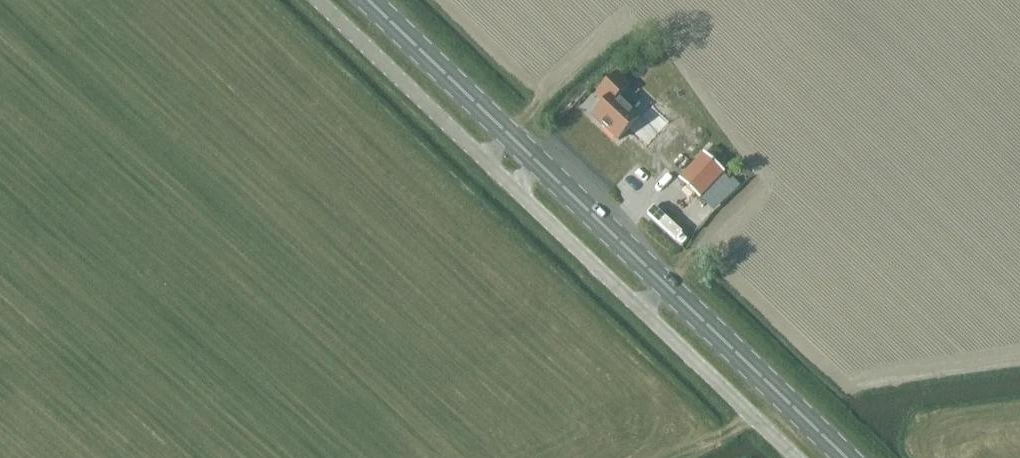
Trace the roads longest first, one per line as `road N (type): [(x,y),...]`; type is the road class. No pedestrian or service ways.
road 1 (unclassified): [(795,457),(313,0)]
road 2 (primary): [(847,457),(369,0)]

